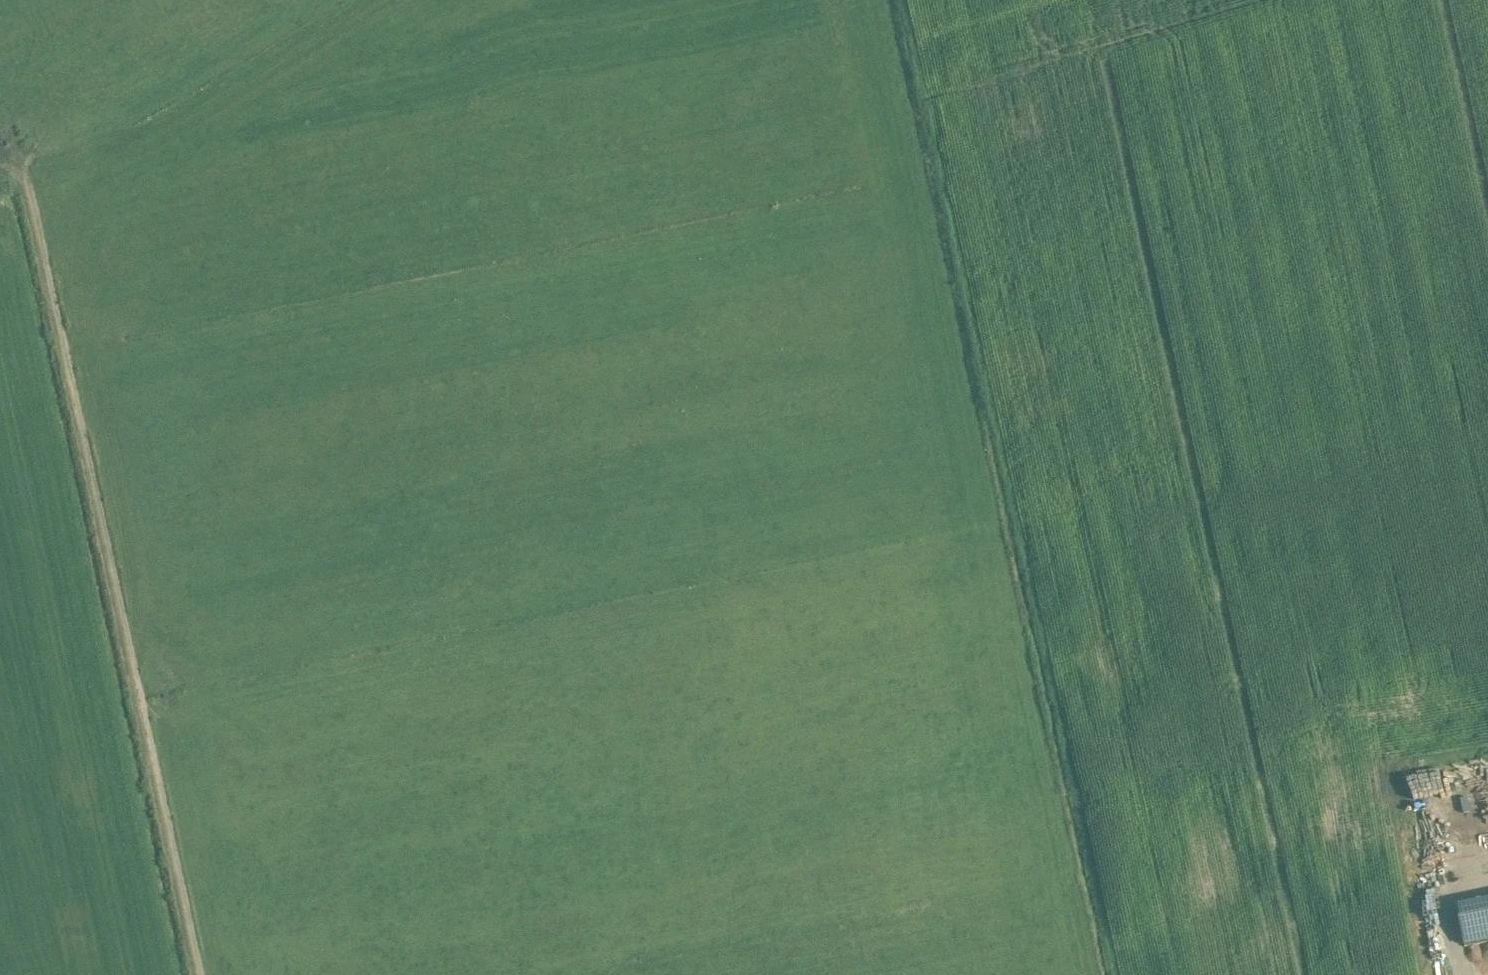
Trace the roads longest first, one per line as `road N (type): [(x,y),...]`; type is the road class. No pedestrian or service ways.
road 1 (track): [(28,190),(201,974)]

